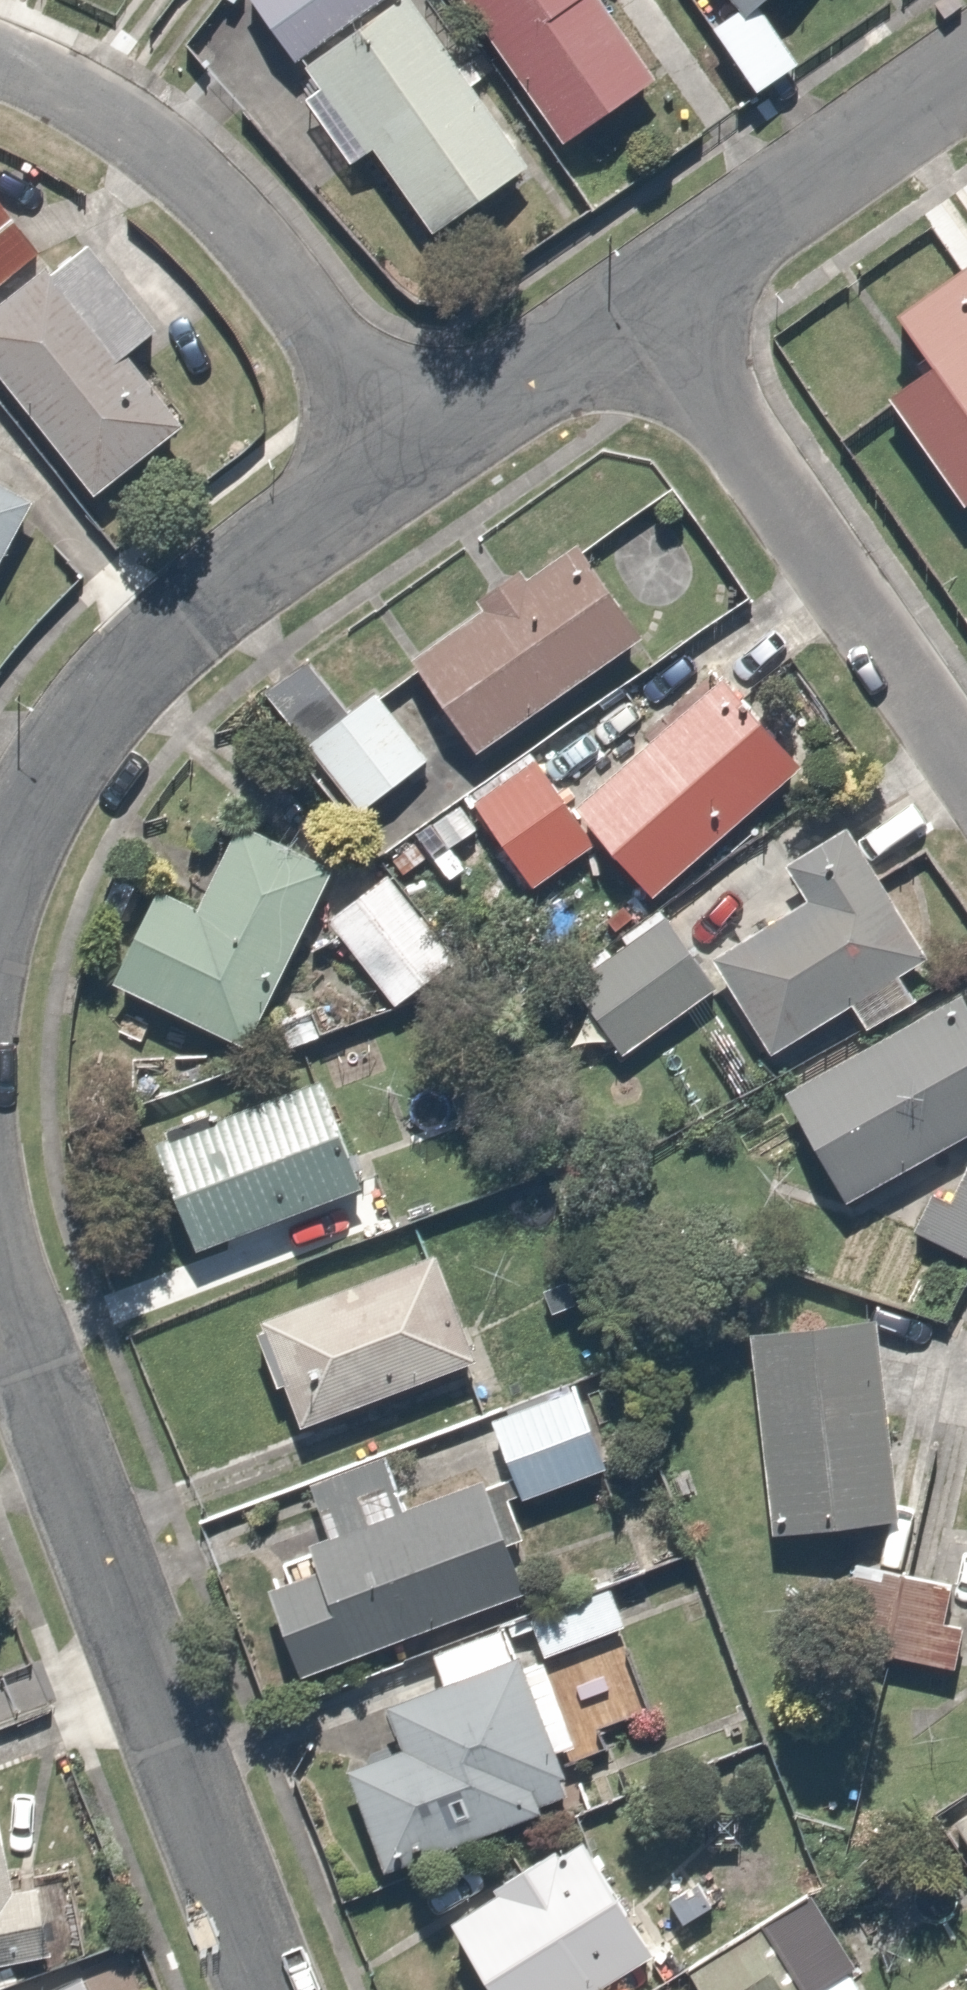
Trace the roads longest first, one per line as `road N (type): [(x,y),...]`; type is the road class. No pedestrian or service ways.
road 1 (residential): [(0,1275),(268,1989)]
road 2 (residential): [(423,444),(157,643),(42,785),(0,877)]
road 3 (residential): [(0,63),(60,85),(151,141),(311,304),(423,444)]
road 4 (residential): [(966,769),(644,293)]
road 5 (residential): [(966,84),(644,293)]
road 6 (residential): [(644,293),(423,444)]

